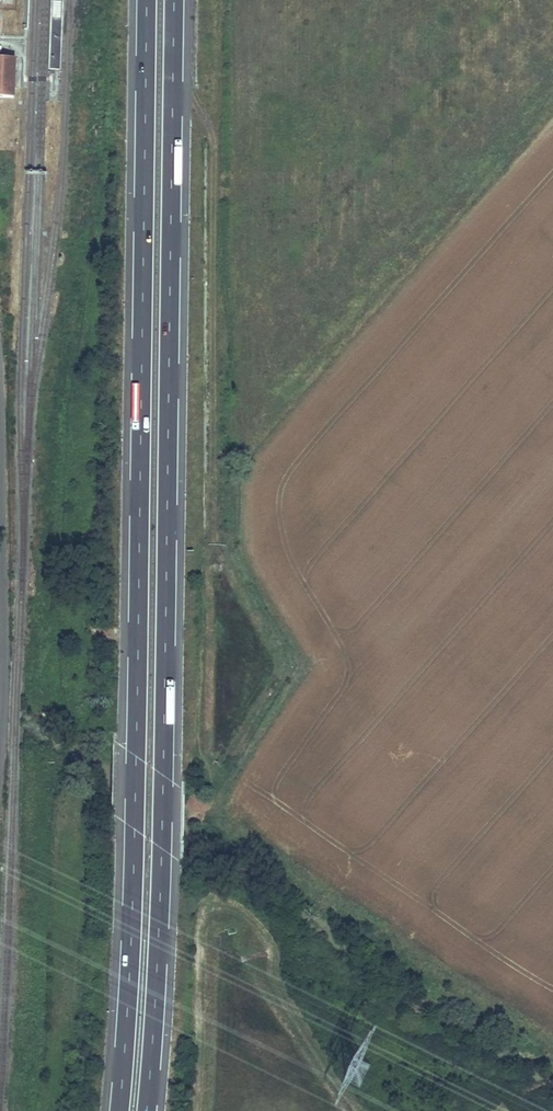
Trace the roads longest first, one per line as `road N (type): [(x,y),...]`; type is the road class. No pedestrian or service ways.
road 1 (motorway): [(147,0),(135,830),(119,1110)]
road 2 (motorway): [(147,1110),(162,849),(174,0)]
road 3 (unclassified): [(0,753),(0,453)]
road 4 (track): [(203,895),(191,1110)]

